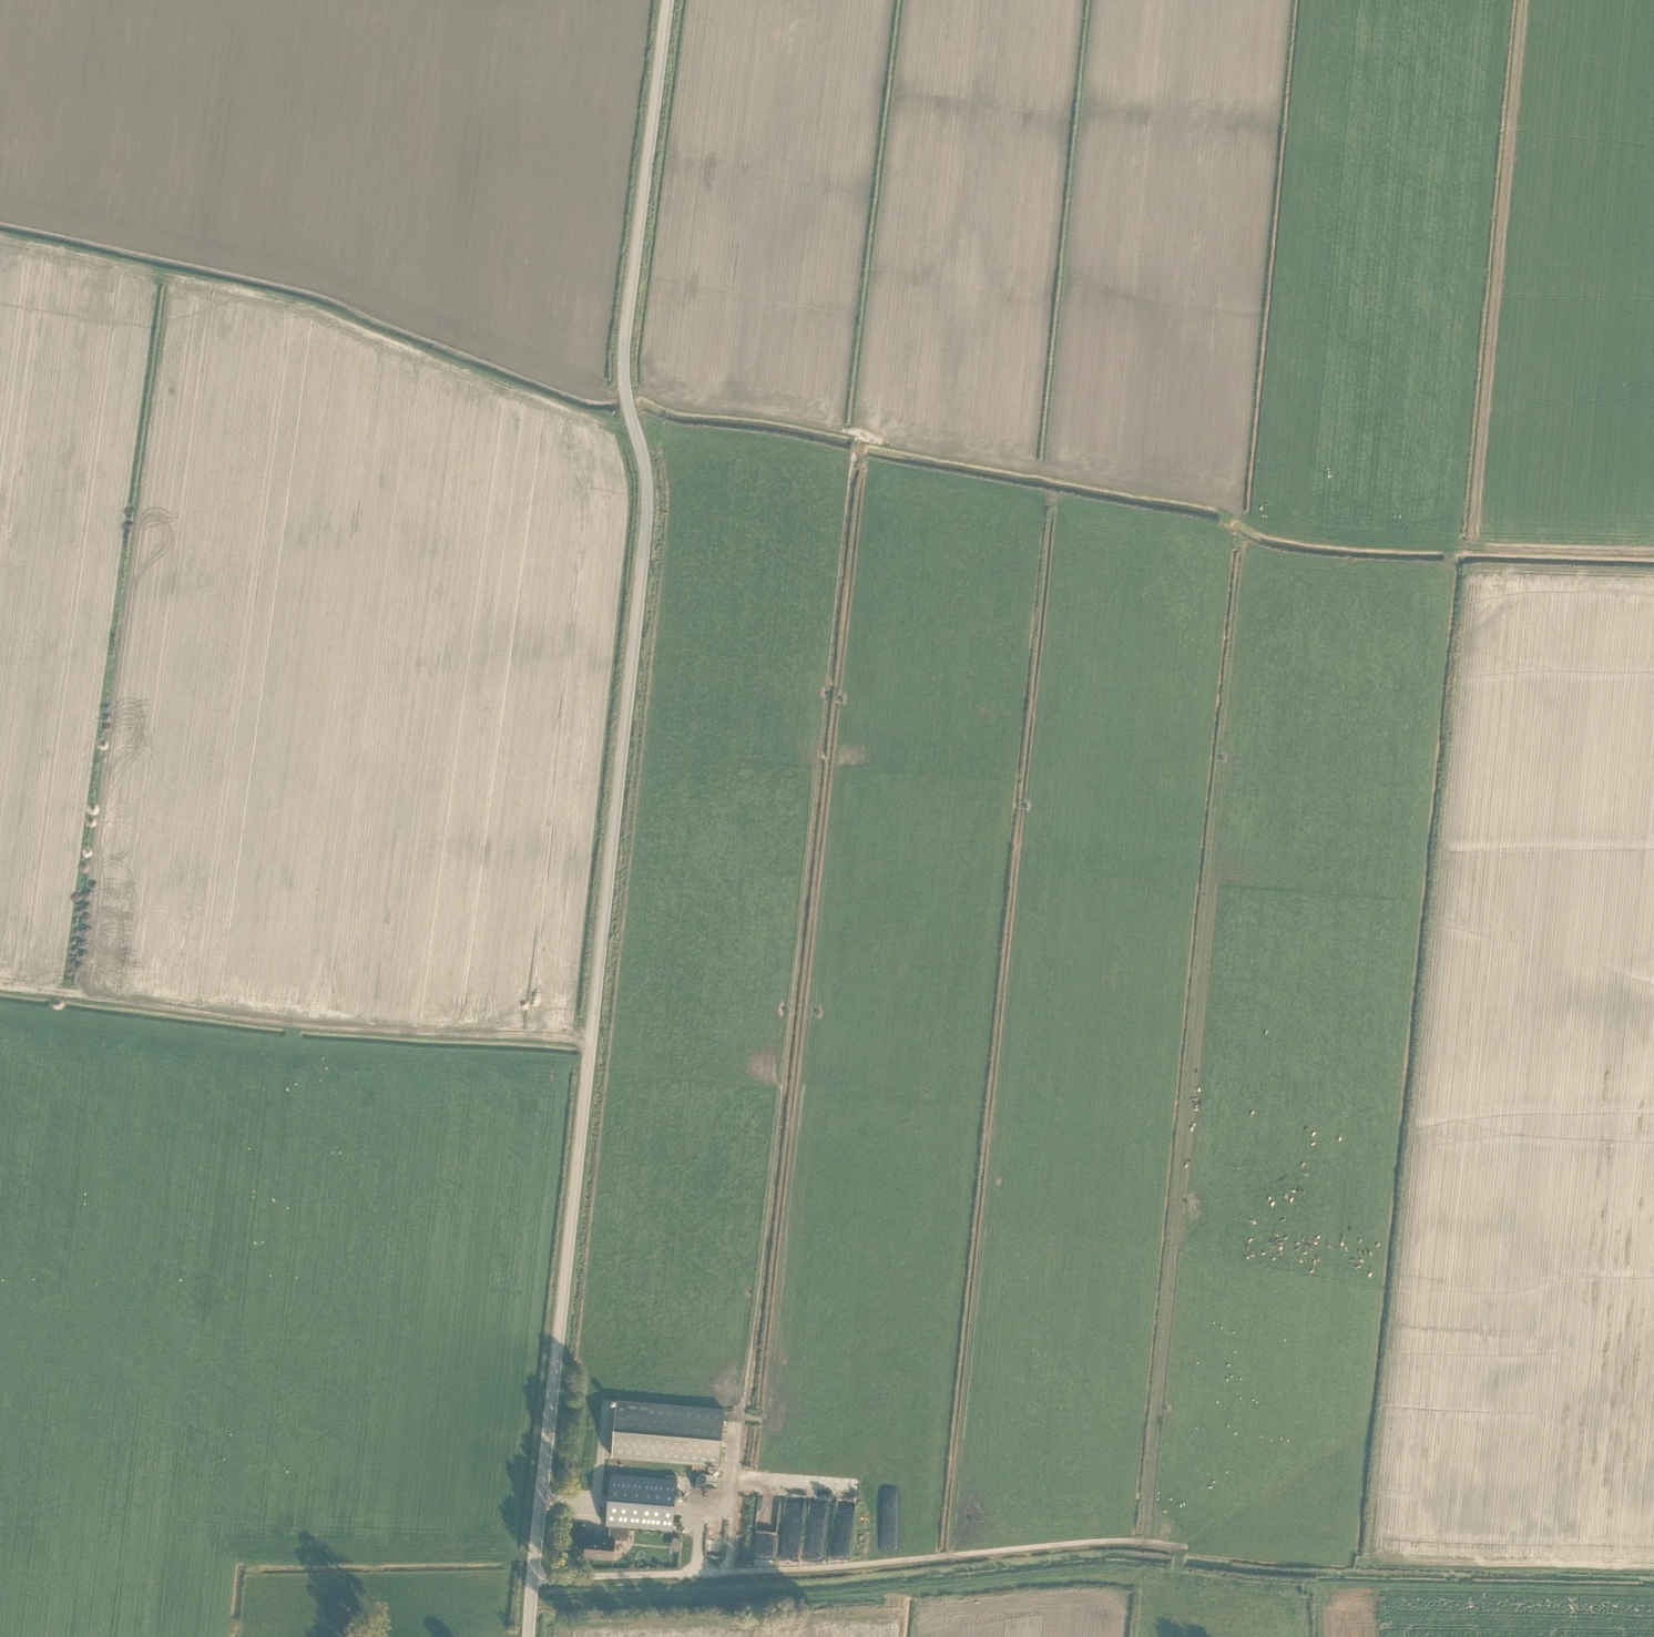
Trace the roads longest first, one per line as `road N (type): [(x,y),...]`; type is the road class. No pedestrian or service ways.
road 1 (tertiary): [(534,1636),(649,514),(625,347),(669,0)]

